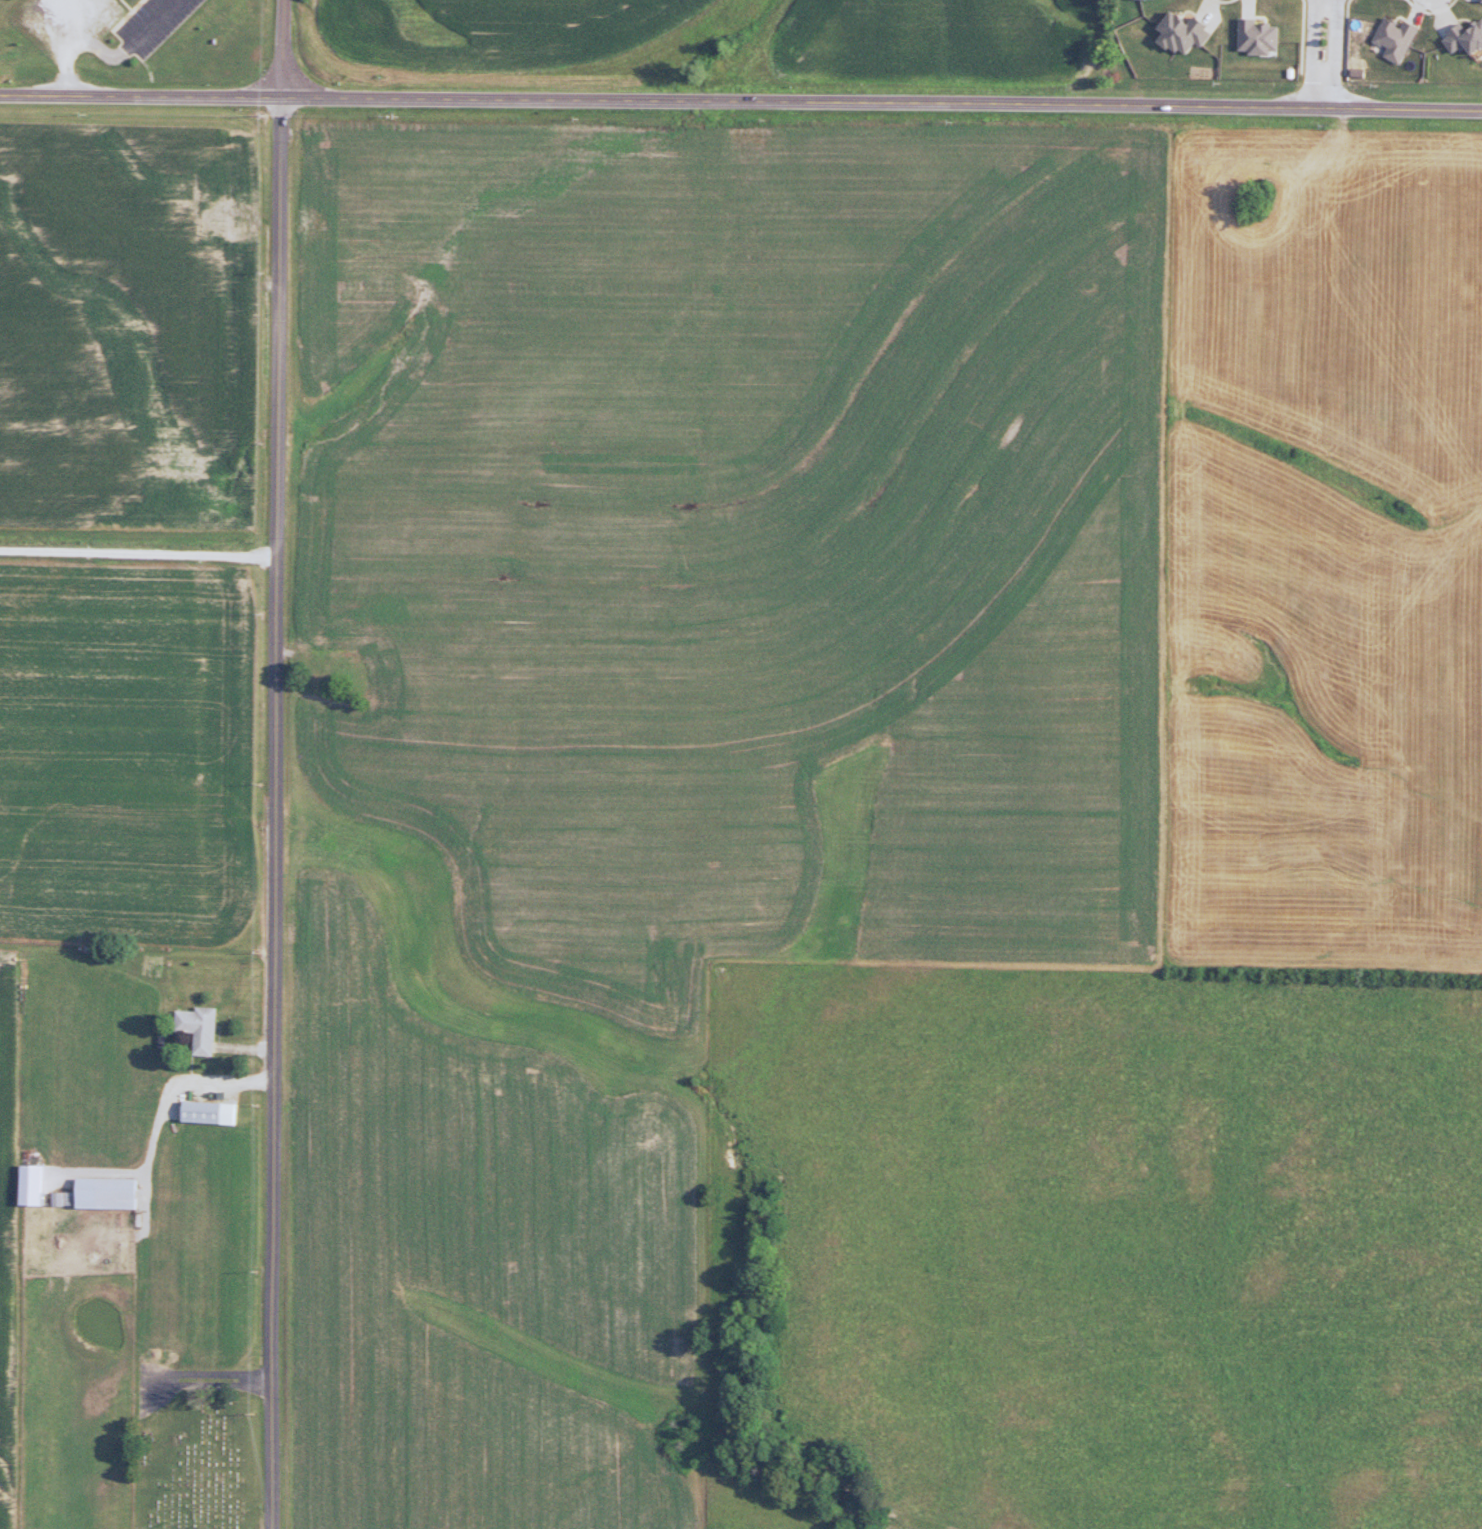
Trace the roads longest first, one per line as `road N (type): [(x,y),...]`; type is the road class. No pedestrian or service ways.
road 1 (secondary): [(1481,110),(0,93)]
road 2 (residential): [(284,1528),(279,96)]

